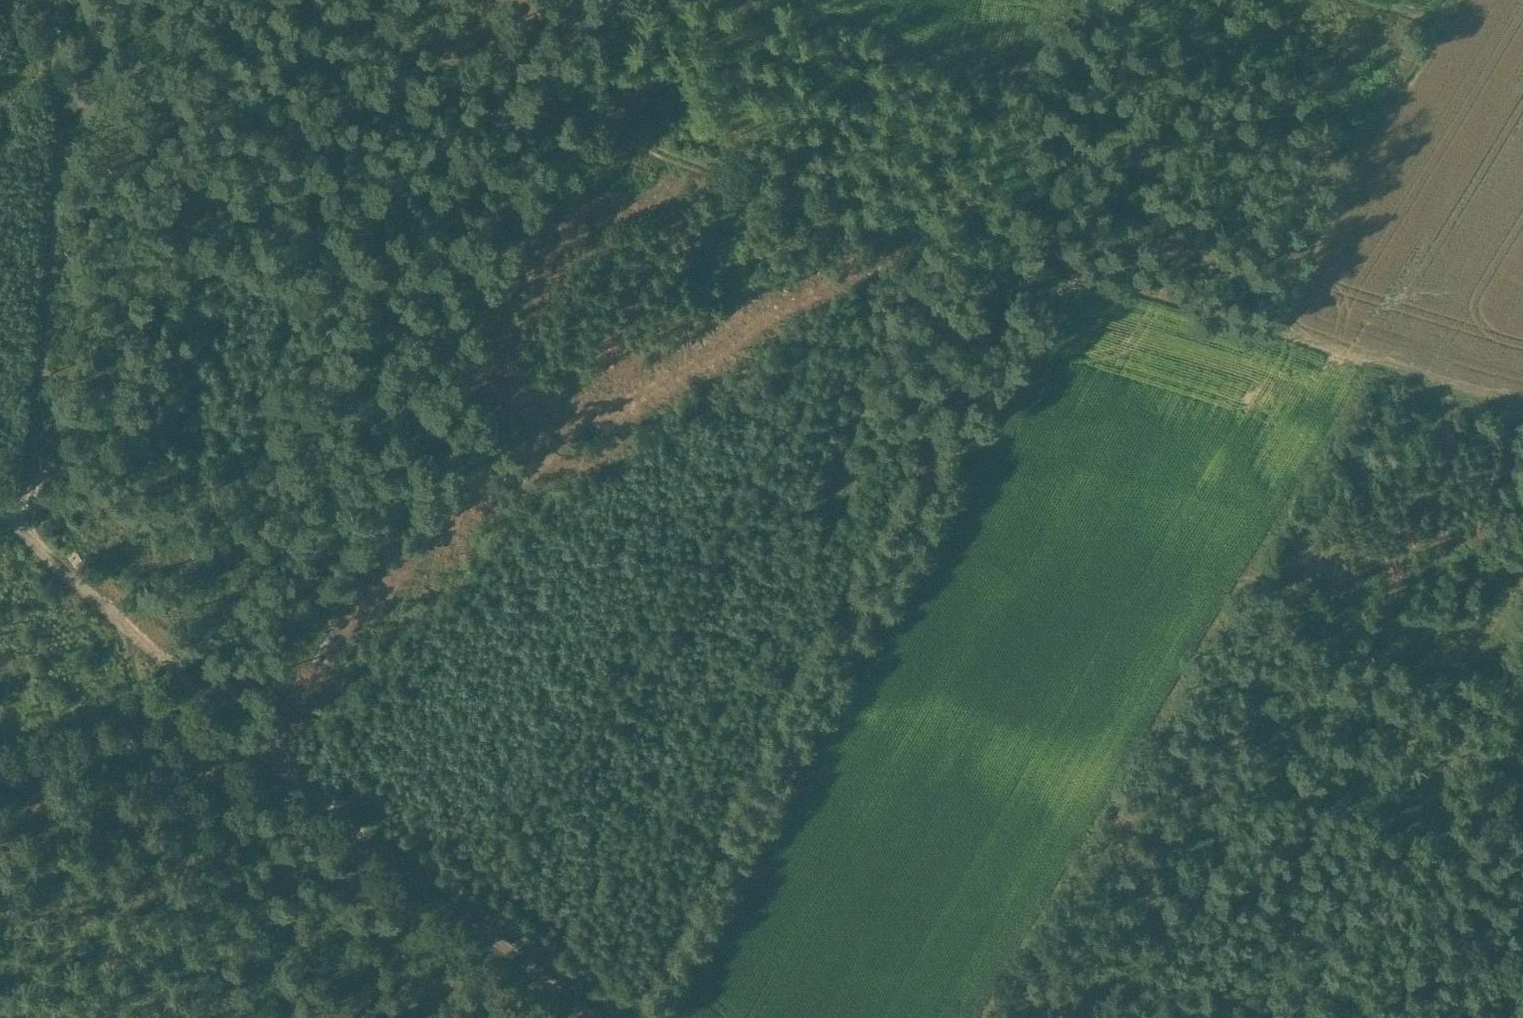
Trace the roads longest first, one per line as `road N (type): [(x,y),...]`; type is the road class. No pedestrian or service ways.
road 1 (track): [(169,688),(589,1017)]
road 2 (track): [(237,1017),(169,688)]
road 3 (track): [(1522,396),(1282,334),(1285,310)]
road 4 (track): [(0,532),(169,688)]
road 5 (track): [(169,688),(0,749)]

